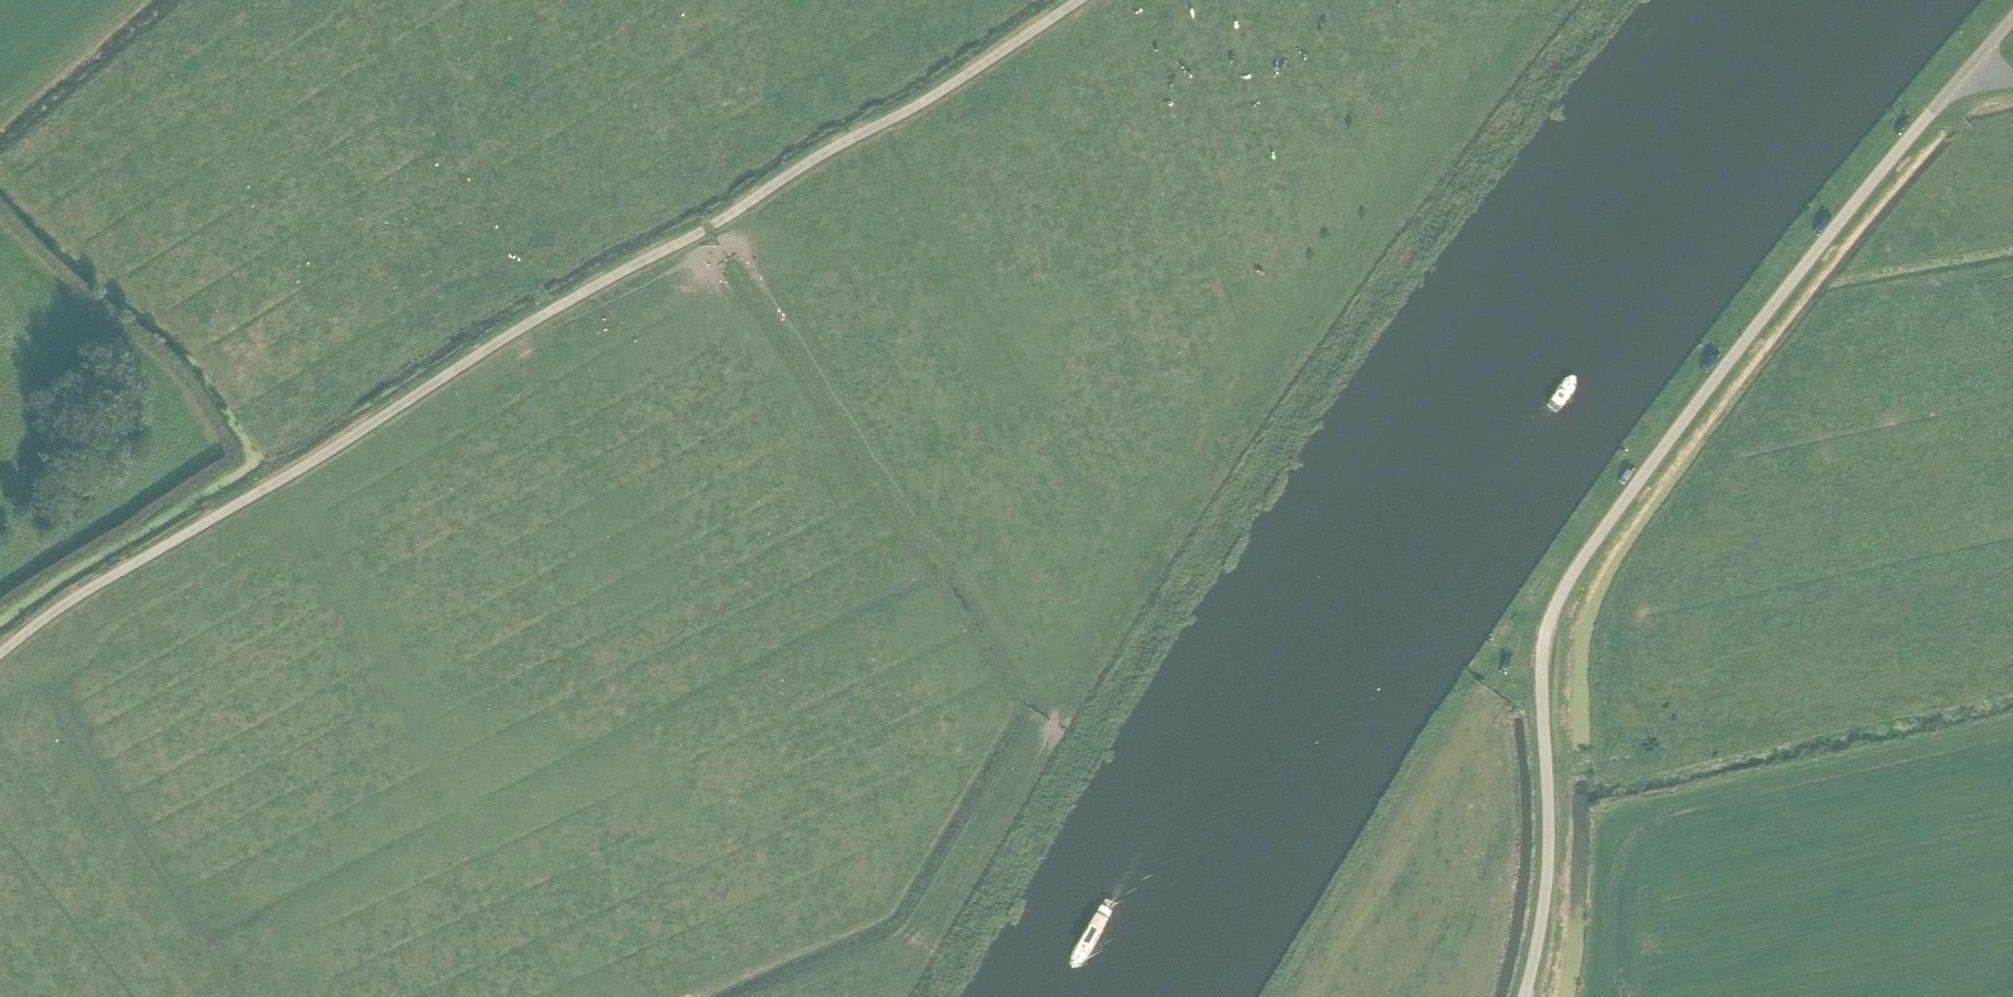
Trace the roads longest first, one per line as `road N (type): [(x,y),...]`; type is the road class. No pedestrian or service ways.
road 1 (unclassified): [(2012,17),(1726,358),(1614,513),(1546,625),(1549,846),(1523,996)]

